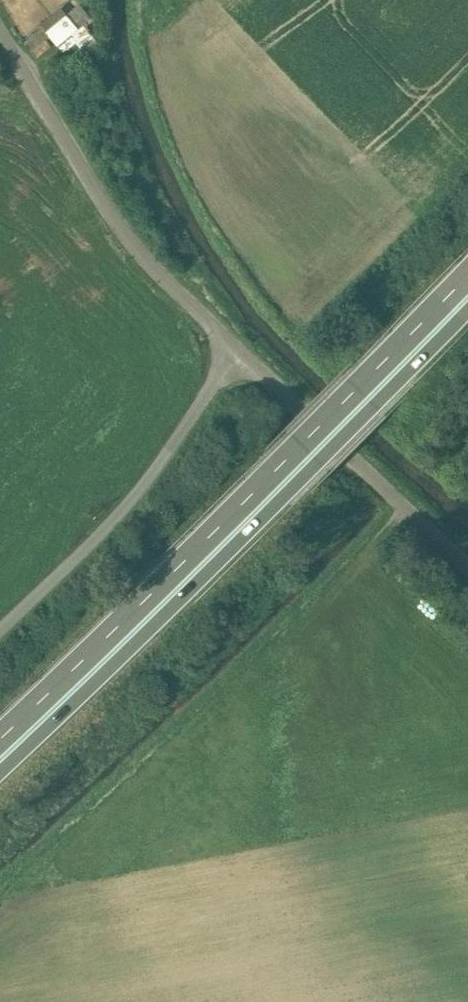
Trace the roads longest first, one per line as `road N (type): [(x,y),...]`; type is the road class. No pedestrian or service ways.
road 1 (trunk): [(0,761),(467,297)]
road 2 (trunk): [(467,266),(0,726)]
road 3 (unclassified): [(0,32),(124,236),(240,354)]
road 4 (unclassified): [(240,354),(142,488),(0,627)]
road 5 (unclassified): [(240,354),(467,564)]

